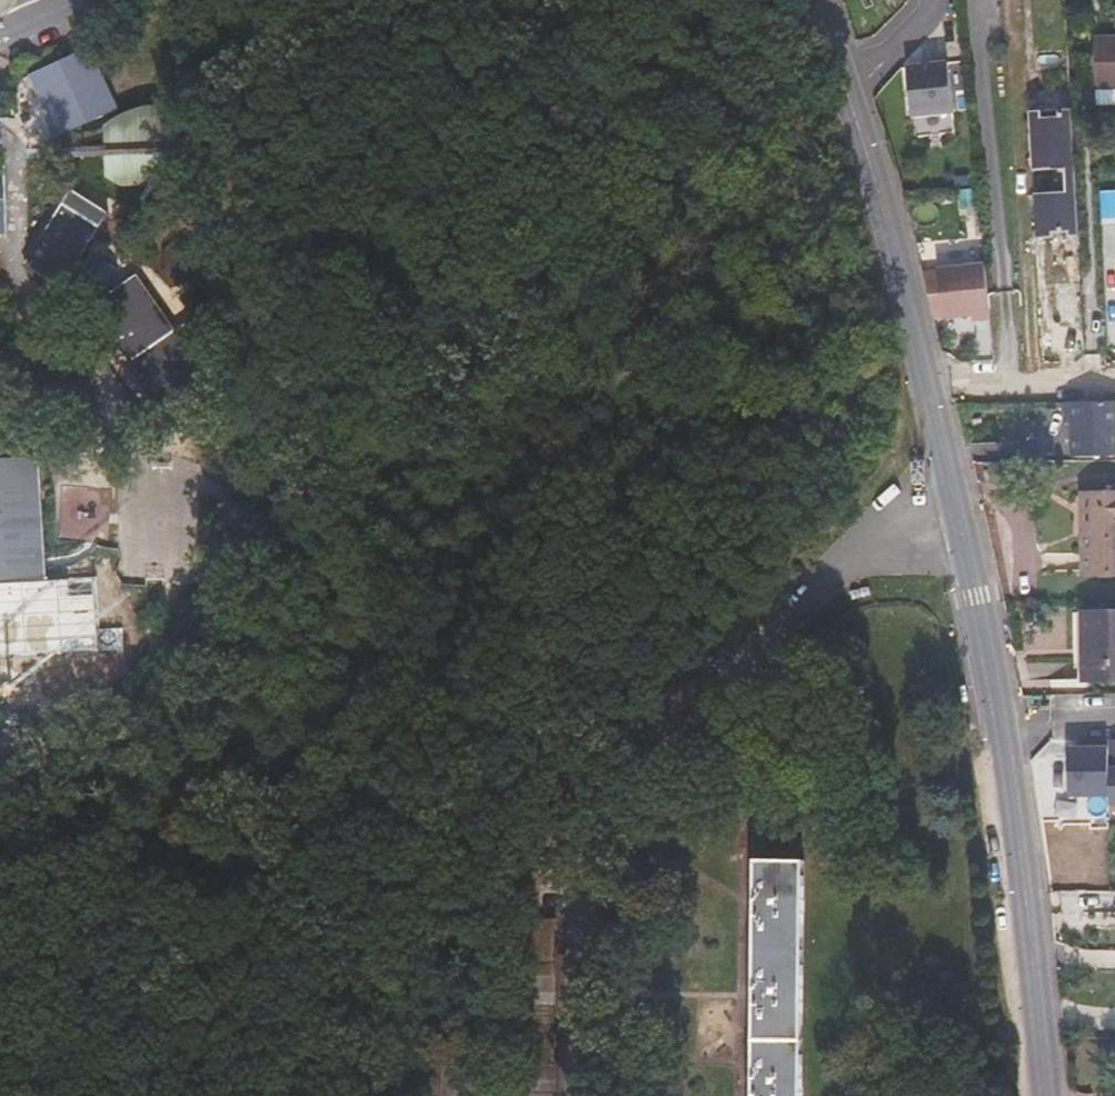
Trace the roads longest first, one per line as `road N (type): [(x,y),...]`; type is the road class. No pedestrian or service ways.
road 1 (tertiary): [(1001,727),(885,224),(841,84)]
road 2 (tertiary): [(1045,1095),(1001,727)]
road 3 (residential): [(841,84),(876,68),(923,28),(931,0)]

